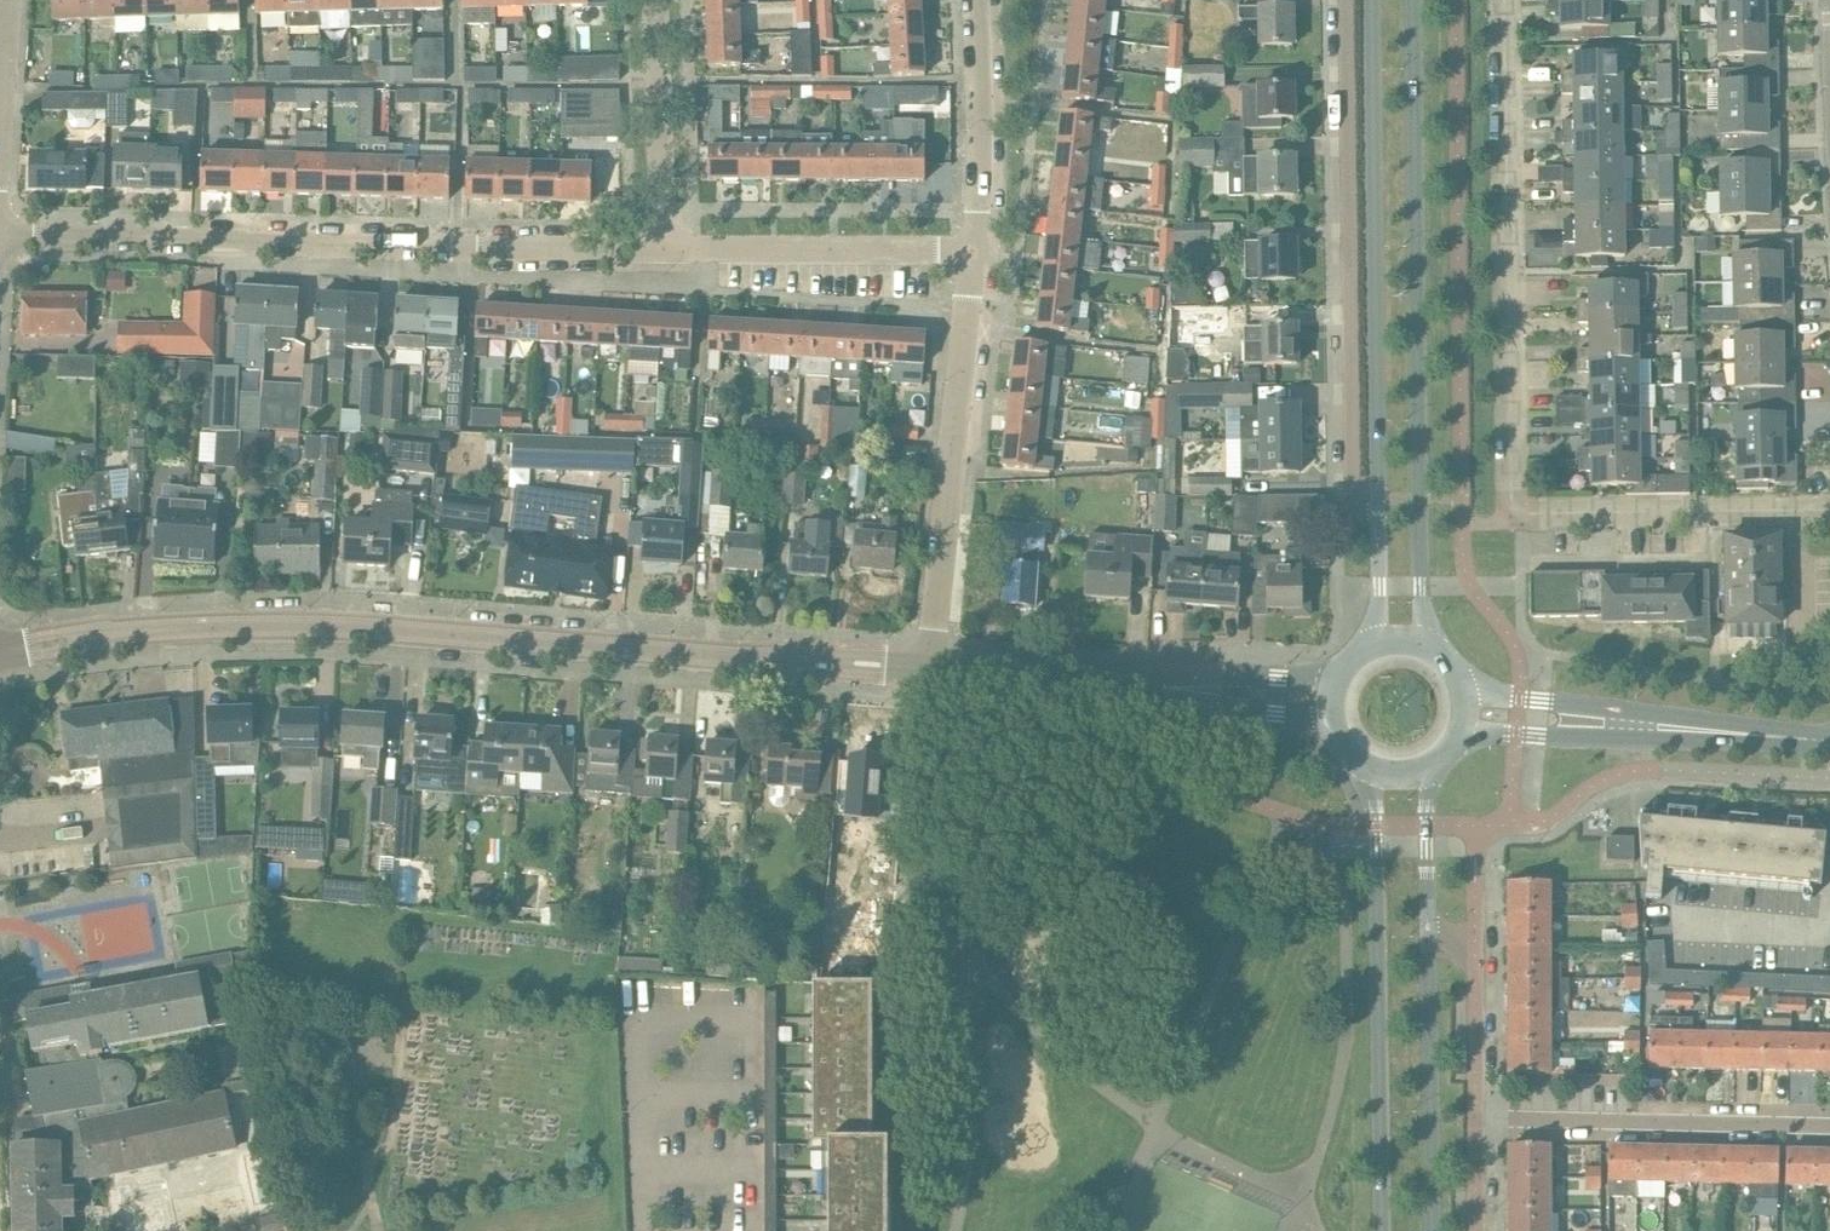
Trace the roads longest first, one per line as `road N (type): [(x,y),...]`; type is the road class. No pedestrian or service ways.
road 1 (unclassified): [(0,652),(258,622),(929,669)]
road 2 (residential): [(663,246),(0,228)]
road 3 (tertiary): [(1436,649),(1420,588),(1417,497),(1412,0)]
road 4 (residential): [(1345,0),(1352,497),(1376,497)]
road 5 (residential): [(1517,509),(1509,495),(1504,0)]
road 6 (tertiary): [(1369,0),(1376,497)]
road 7 (tertiary): [(1357,765),(1375,825),(1381,1230)]
road 8 (residential): [(929,669),(970,250)]
road 9 (residential): [(1829,1124),(1476,1118)]
road 10 (residential): [(647,1230),(644,1004),(736,1005)]
road 11 (residential): [(1517,509),(1534,517),(1829,519)]
road 12 (residential): [(970,250),(663,246)]
road 13 (tertiary): [(1433,1230),(1429,929)]
road 14 (residential): [(970,250),(974,0)]
road 15 (residential): [(663,246),(651,0)]
road 16 (unclassified): [(1162,688),(929,669)]
road 17 (residential): [(1476,1118),(1475,943),(1429,929)]
road 18 (tertiary): [(1654,726),(1465,683)]
road 19 (tertiary): [(1461,741),(1654,726)]
road 20 (unclassified): [(1162,688),(1333,732)]
road 21 (tertiary): [(1829,741),(1654,726)]
road 22 (unclassified): [(1336,678),(1162,688)]
road 23 (tertiary): [(1429,929),(1434,769)]
road 24 (tertiary): [(1376,497),(1378,588),(1365,647)]

